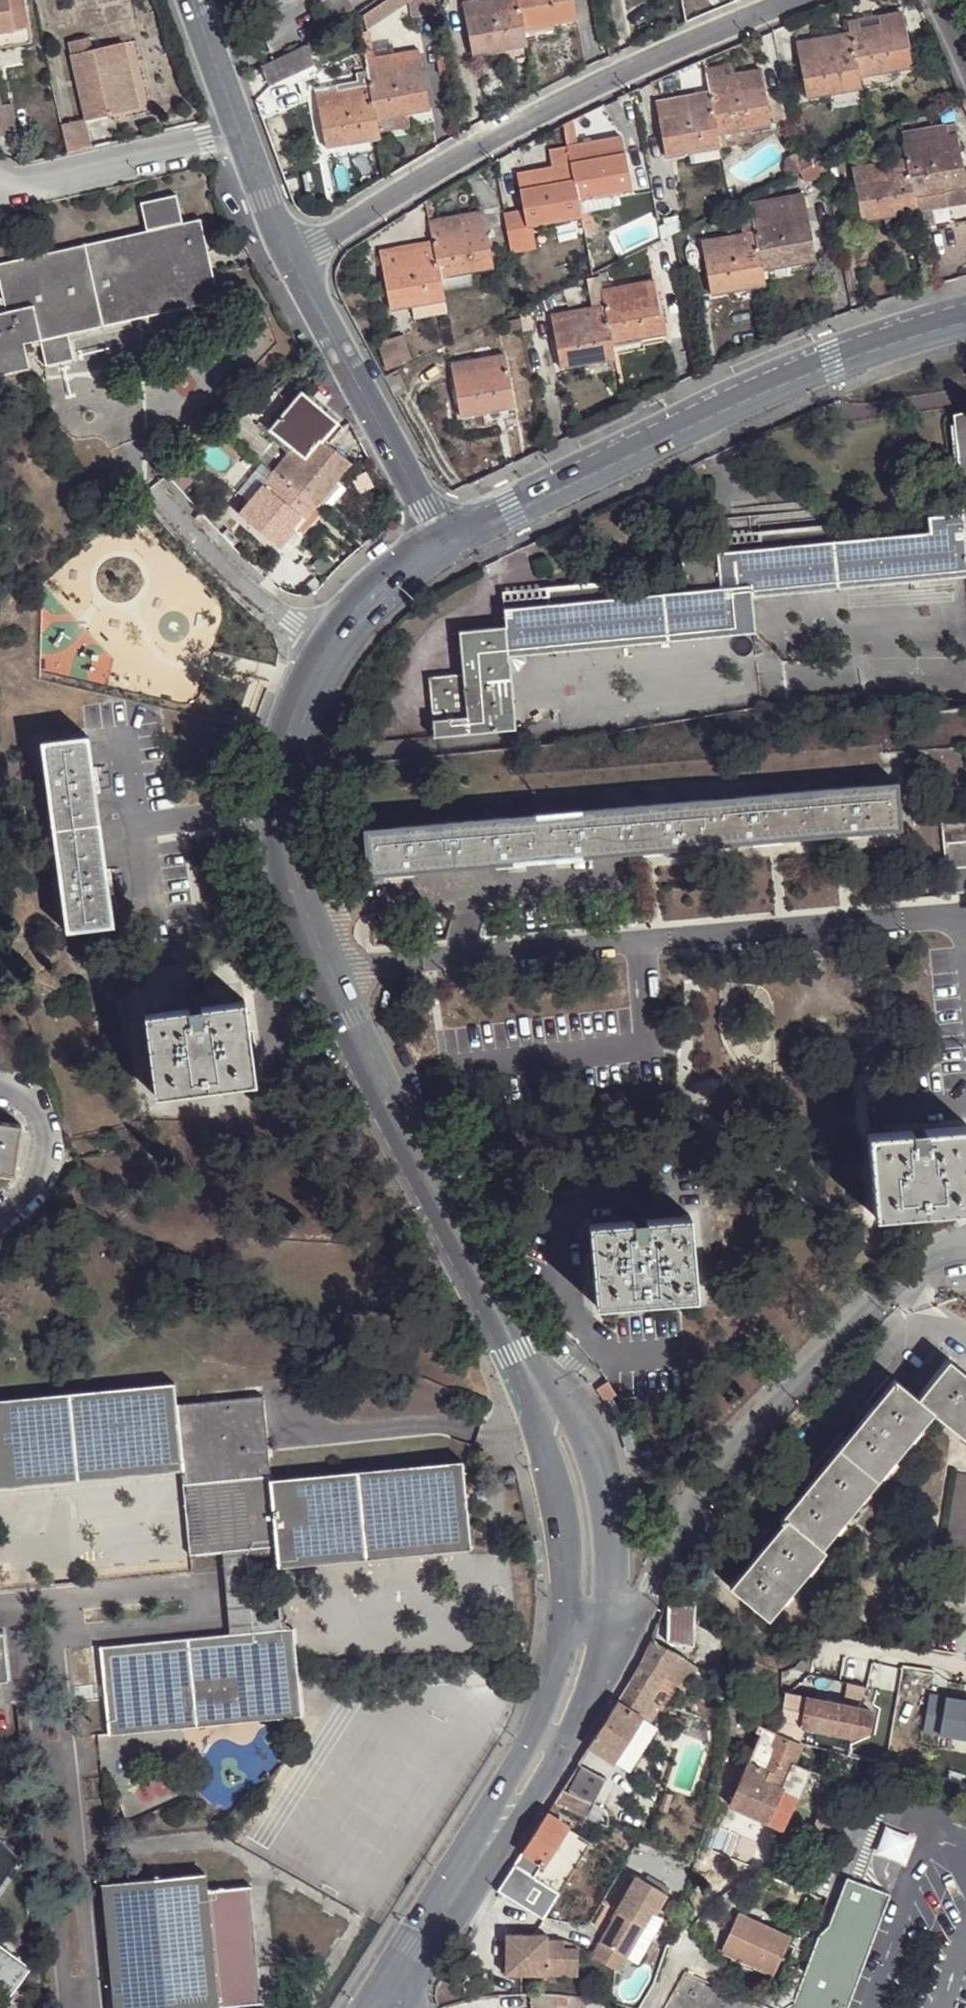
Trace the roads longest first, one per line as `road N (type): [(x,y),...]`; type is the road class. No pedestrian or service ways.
road 1 (tertiary): [(446,546),(386,589),(325,653),(279,810),(290,882),(346,1020),(557,1426)]
road 2 (residential): [(296,258),(505,132),(800,0)]
road 3 (tertiary): [(965,320),(831,362),(446,546)]
road 4 (unclassified): [(965,1243),(910,1267),(785,1393),(686,1518),(638,1610),(611,1627)]
road 5 (residential): [(296,258),(446,546)]
road 6 (tertiary): [(479,1854),(523,1810),(560,1752),(601,1676),(611,1627)]
road 7 (tertiary): [(572,1622),(539,1732),(479,1854)]
road 8 (residential): [(244,137),(0,179)]
road 9 (tertiary): [(611,1627),(594,1479),(583,1446),(557,1426)]
road 10 (tertiary): [(557,1426),(551,1460),(567,1534),(572,1622)]
road 11 (tertiary): [(395,1987),(479,1854)]
road 12 (residential): [(194,0),(244,137)]
road 13 (residential): [(244,137),(296,258)]

